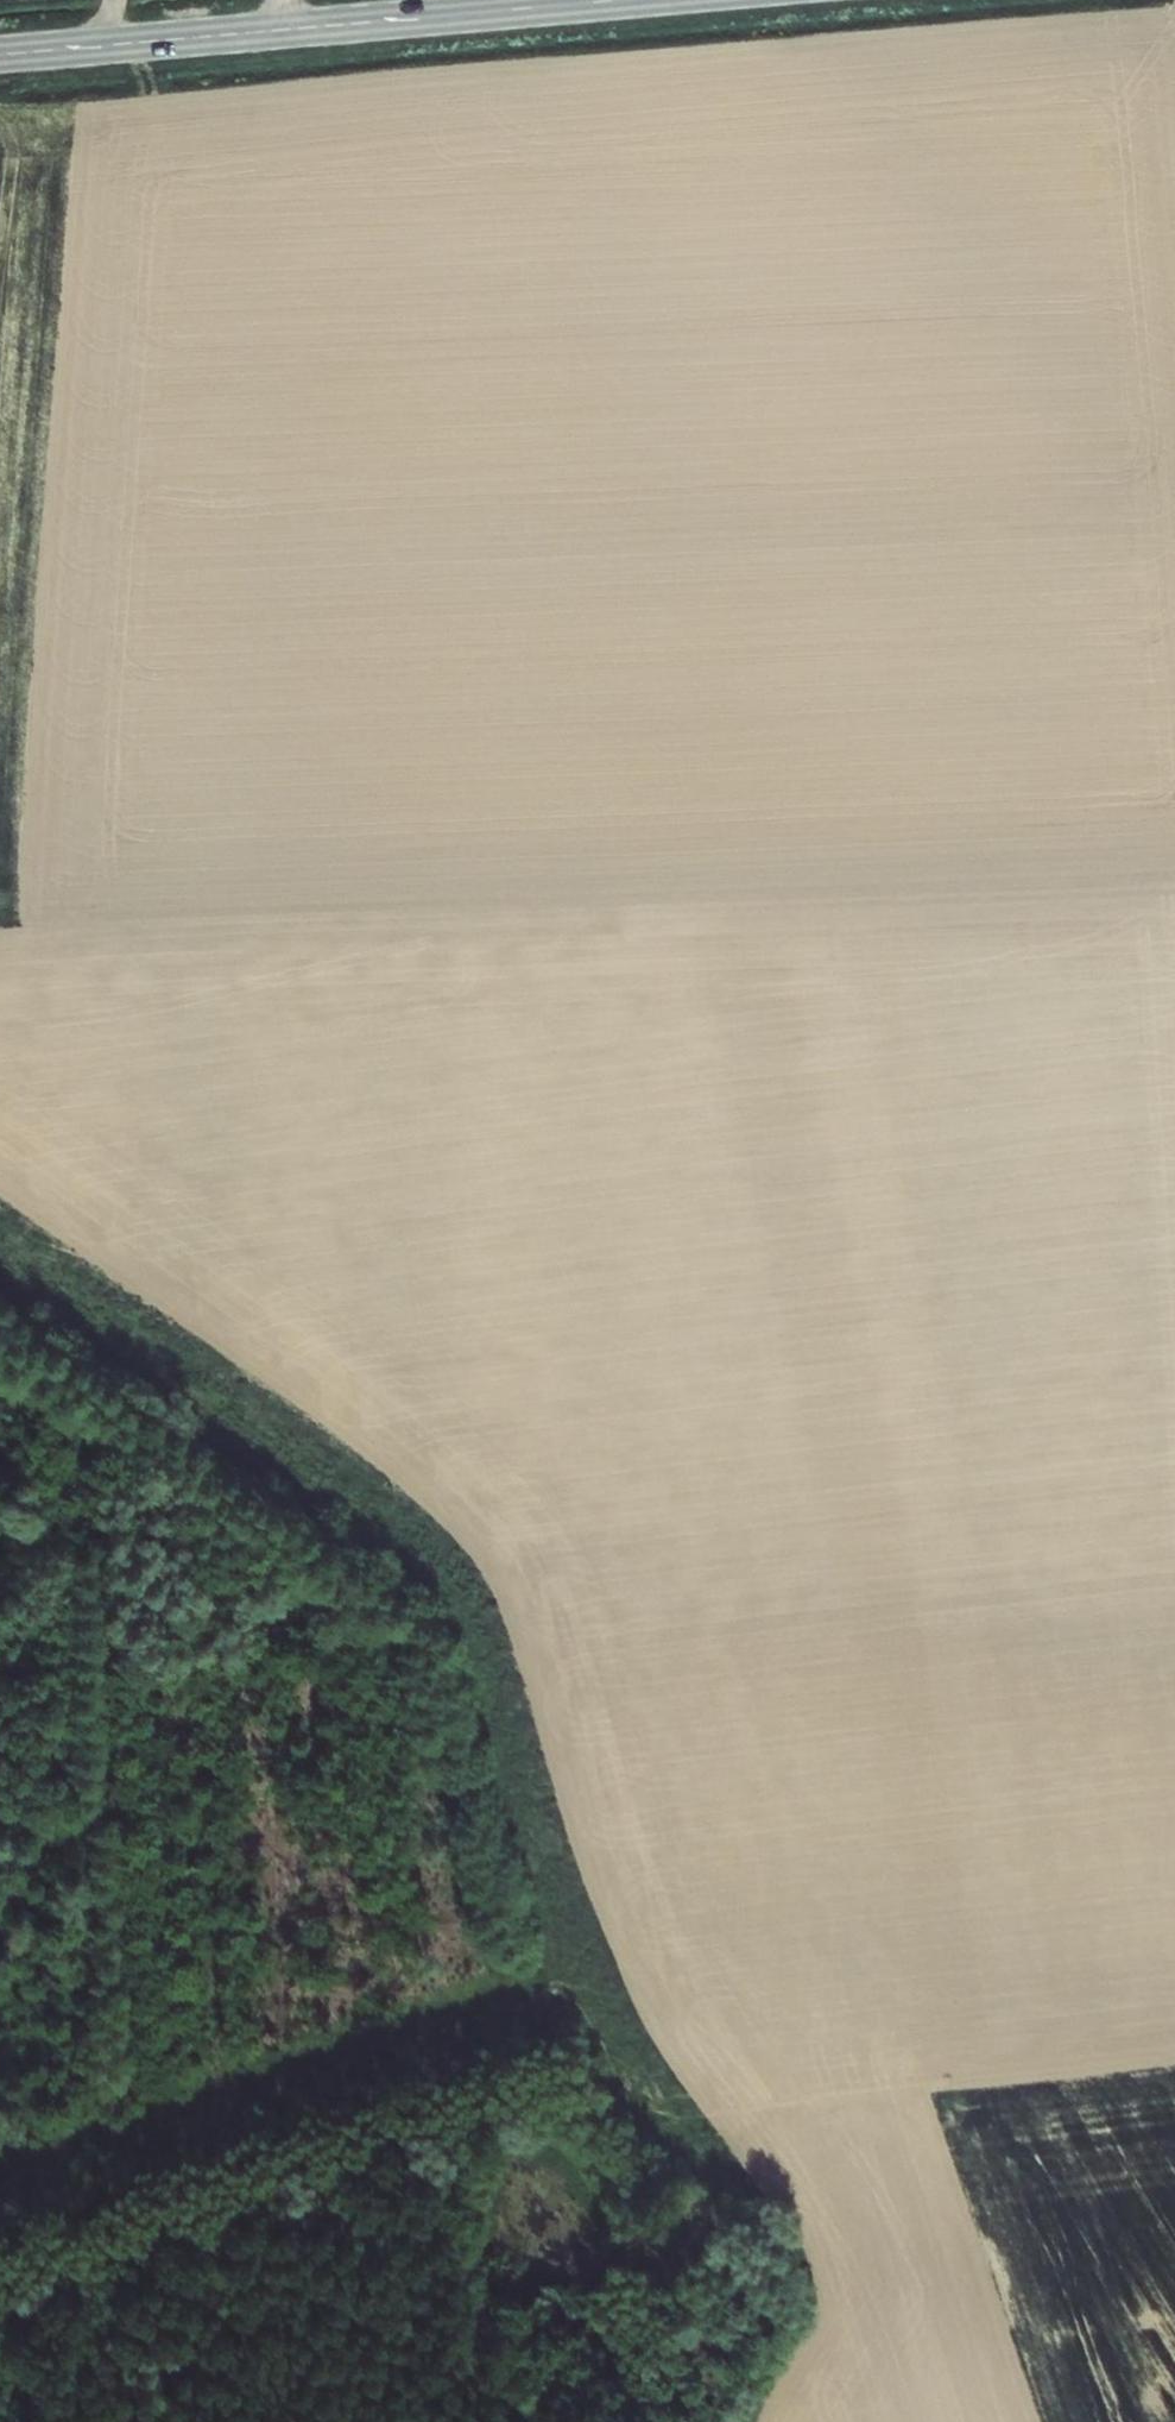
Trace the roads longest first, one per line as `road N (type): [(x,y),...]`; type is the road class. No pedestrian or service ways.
road 1 (tertiary): [(640,0),(0,56)]

